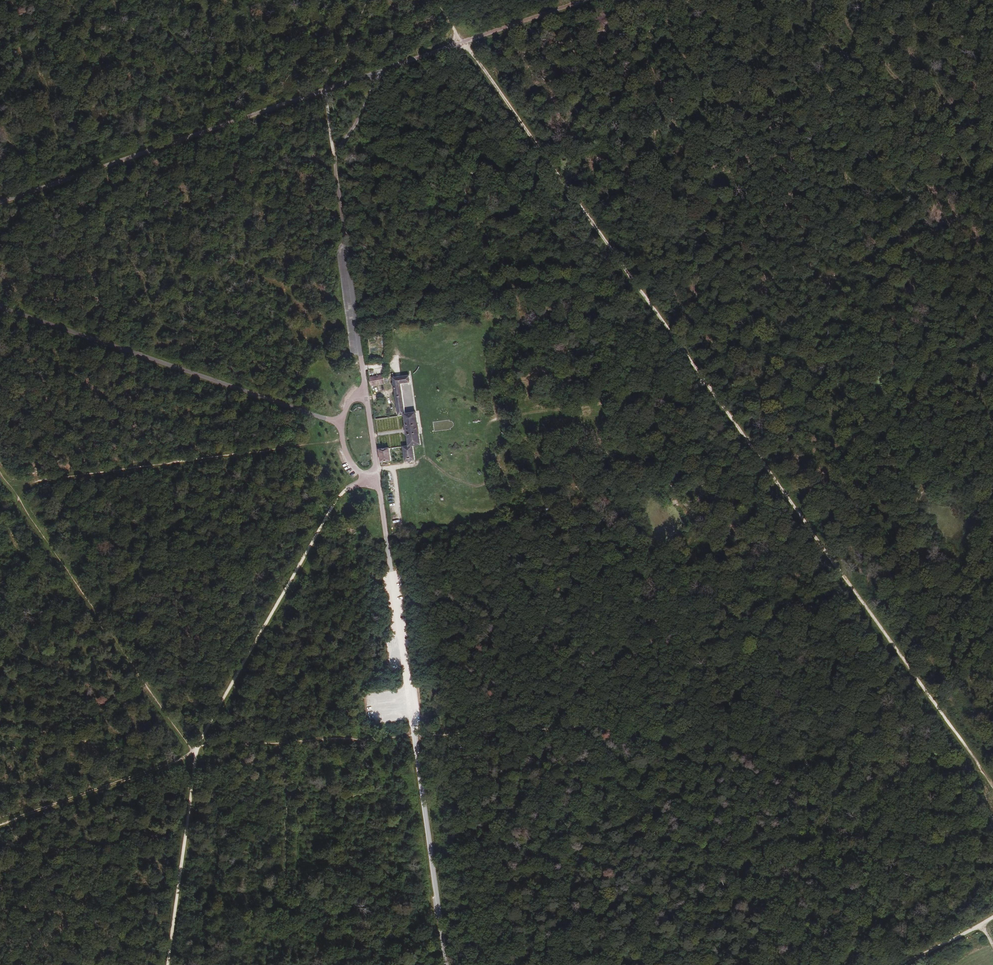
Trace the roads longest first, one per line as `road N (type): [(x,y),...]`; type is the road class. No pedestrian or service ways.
road 1 (track): [(992,787),(431,0)]
road 2 (unclassified): [(446,964),(378,478)]
road 3 (unclassified): [(0,202),(381,70)]
road 4 (unclassified): [(0,307),(342,424)]
road 5 (unclassified): [(365,391),(334,156),(381,70)]
road 6 (track): [(194,750),(317,533),(366,475)]
road 7 (track): [(194,750),(20,503)]
road 8 (track): [(167,964),(194,750)]
road 9 (unclassified): [(381,70),(584,0)]
road 10 (track): [(0,823),(177,761)]

